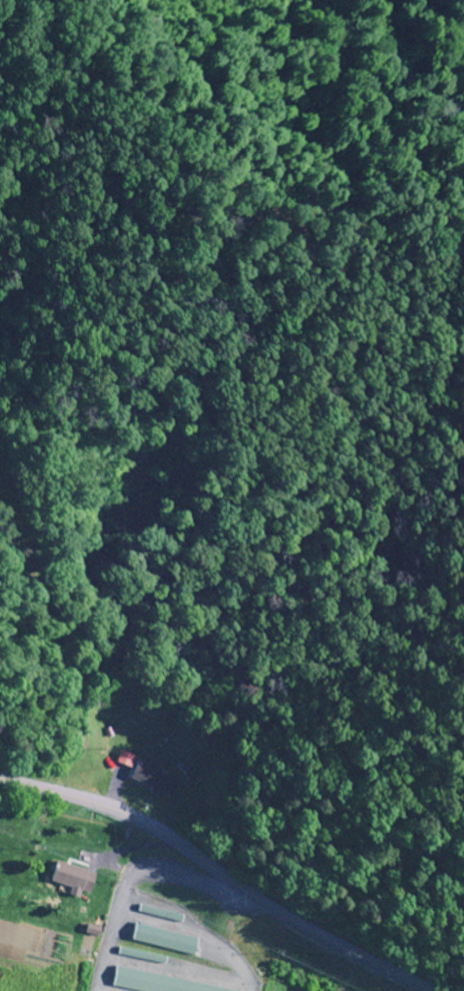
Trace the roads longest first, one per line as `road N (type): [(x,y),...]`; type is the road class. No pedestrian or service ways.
road 1 (tertiary): [(417,990),(281,921),(125,823),(0,786)]

